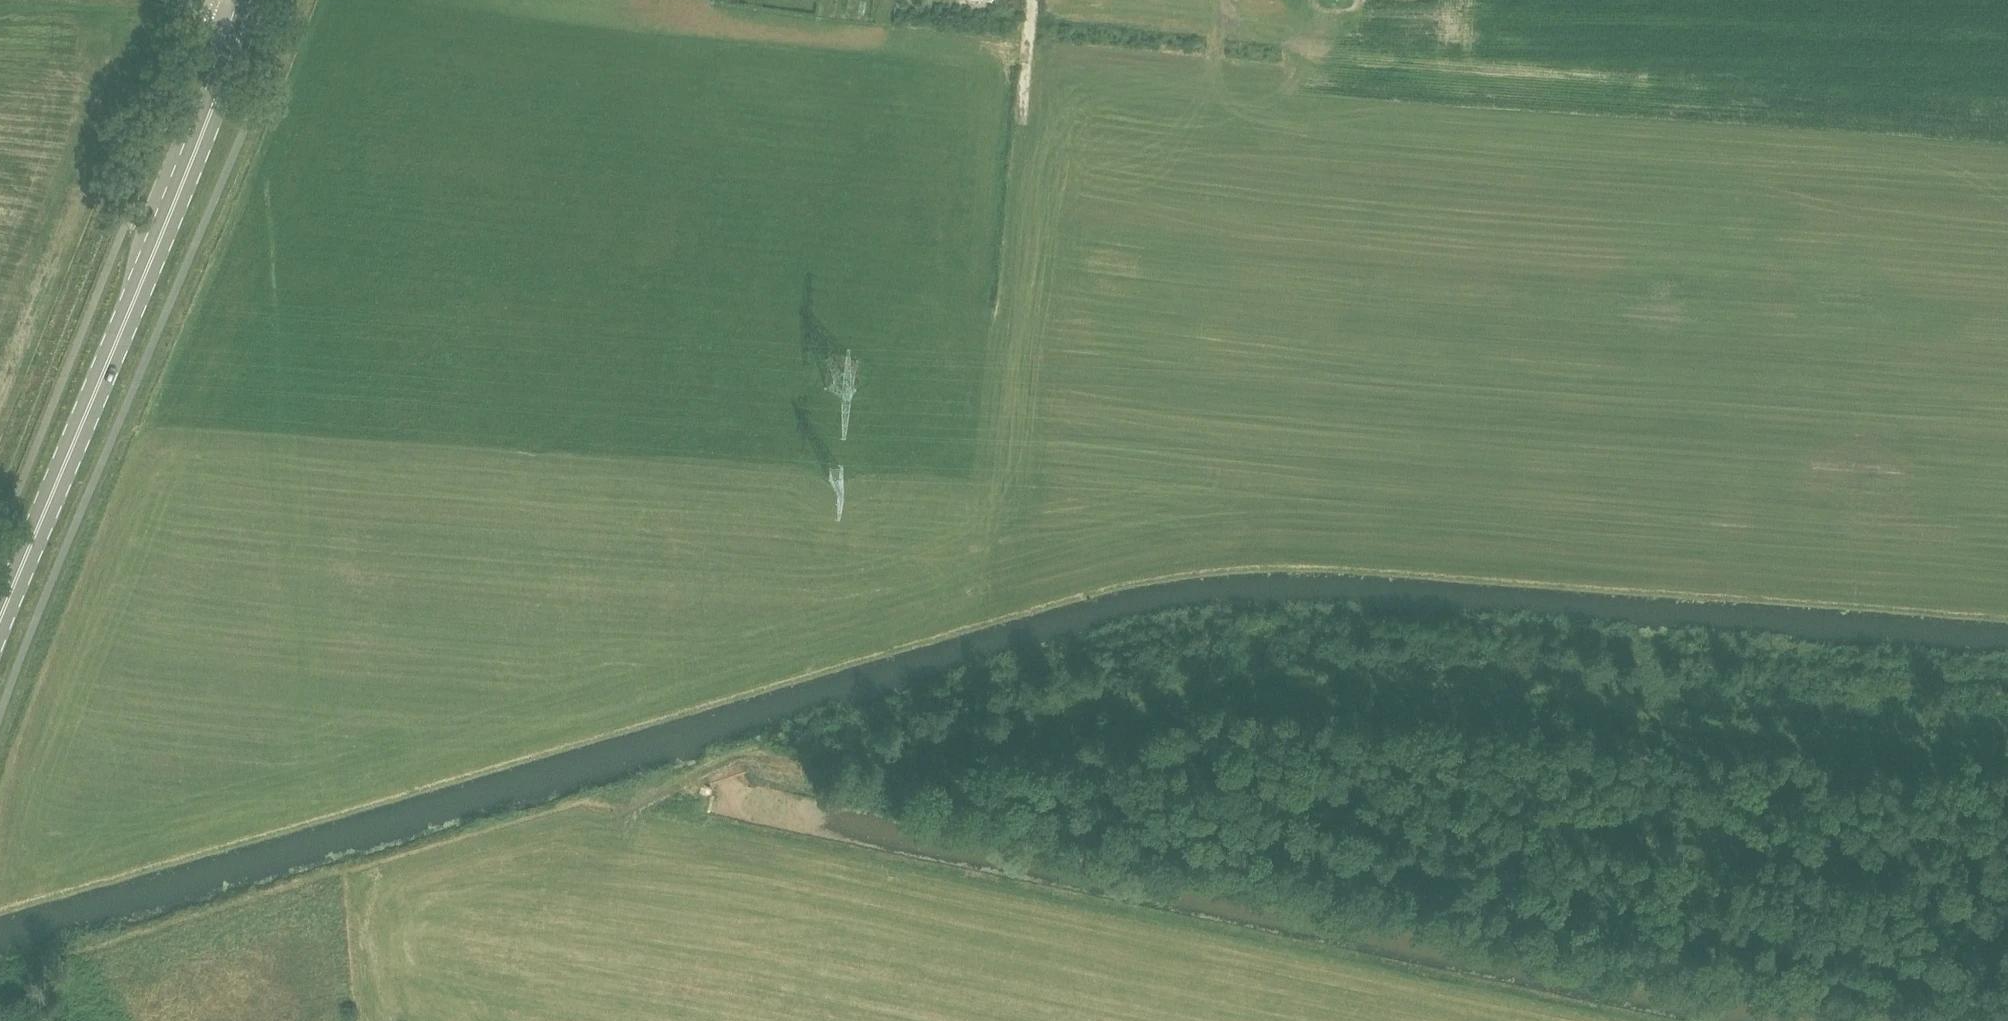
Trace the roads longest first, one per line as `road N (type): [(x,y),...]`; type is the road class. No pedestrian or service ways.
road 1 (secondary): [(0,620),(245,16)]

